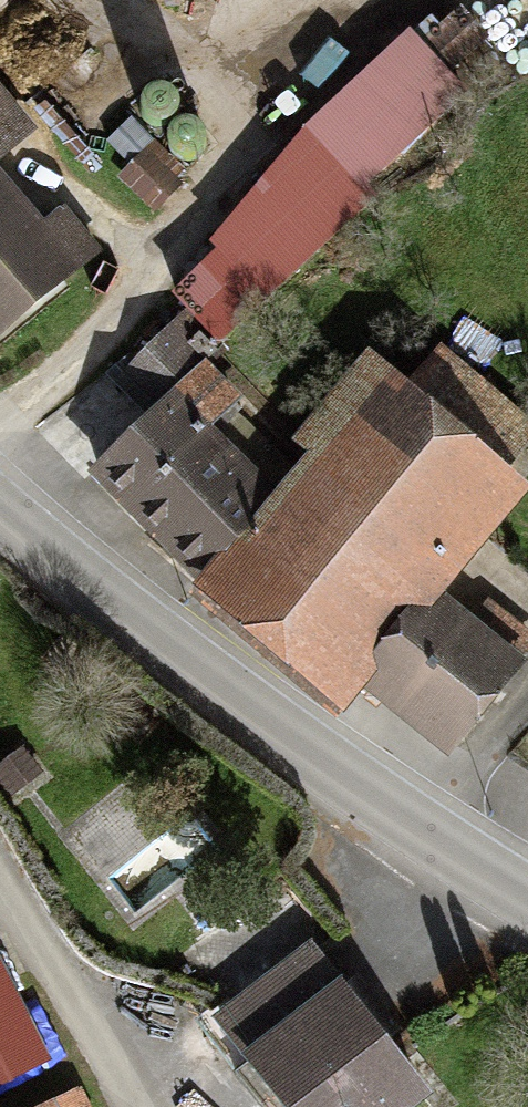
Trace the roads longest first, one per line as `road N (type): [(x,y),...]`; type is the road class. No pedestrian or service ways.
road 1 (secondary): [(527,893),(379,802),(72,575),(0,511)]
road 2 (track): [(124,1106),(0,894)]

